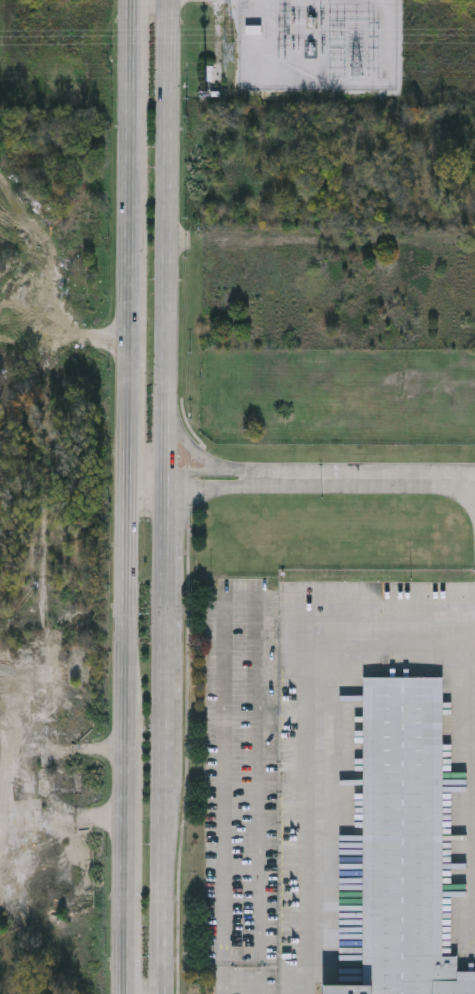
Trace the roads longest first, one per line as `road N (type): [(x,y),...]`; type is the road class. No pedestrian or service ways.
road 1 (primary): [(130,0),(123,993)]
road 2 (primary): [(165,478),(162,0)]
road 3 (primary): [(165,739),(165,478)]
road 4 (primary): [(162,993),(165,739)]
road 5 (primary): [(266,480),(210,462),(166,401)]

